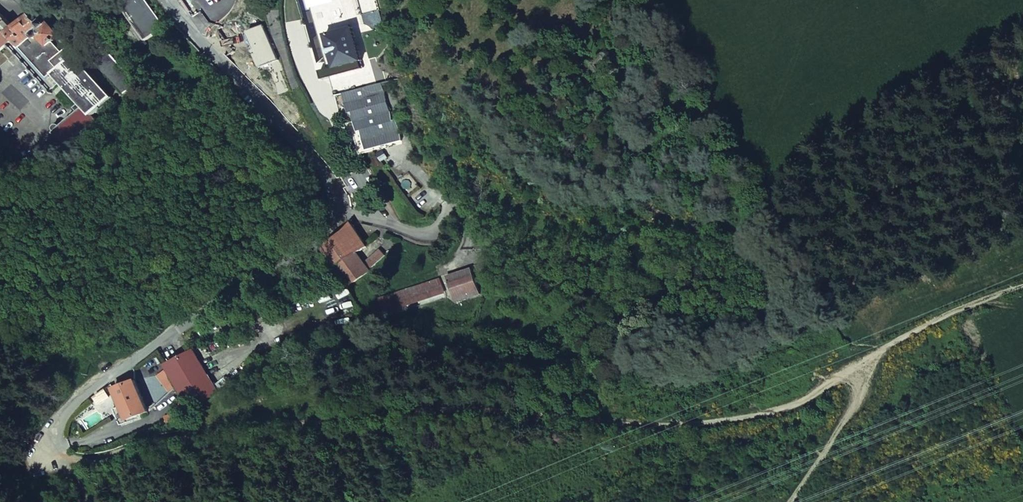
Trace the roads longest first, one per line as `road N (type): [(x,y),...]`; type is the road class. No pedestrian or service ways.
road 1 (track): [(68,459),(255,423),(427,408),(612,421),(740,418),(801,399),(860,361)]
road 2 (residential): [(68,459),(59,439),(64,416),(186,325),(307,250),(333,218),(328,183),(315,164),(169,0)]
road 3 (track): [(860,361),(1022,286)]
road 4 (track): [(860,361),(851,410),(790,501)]

